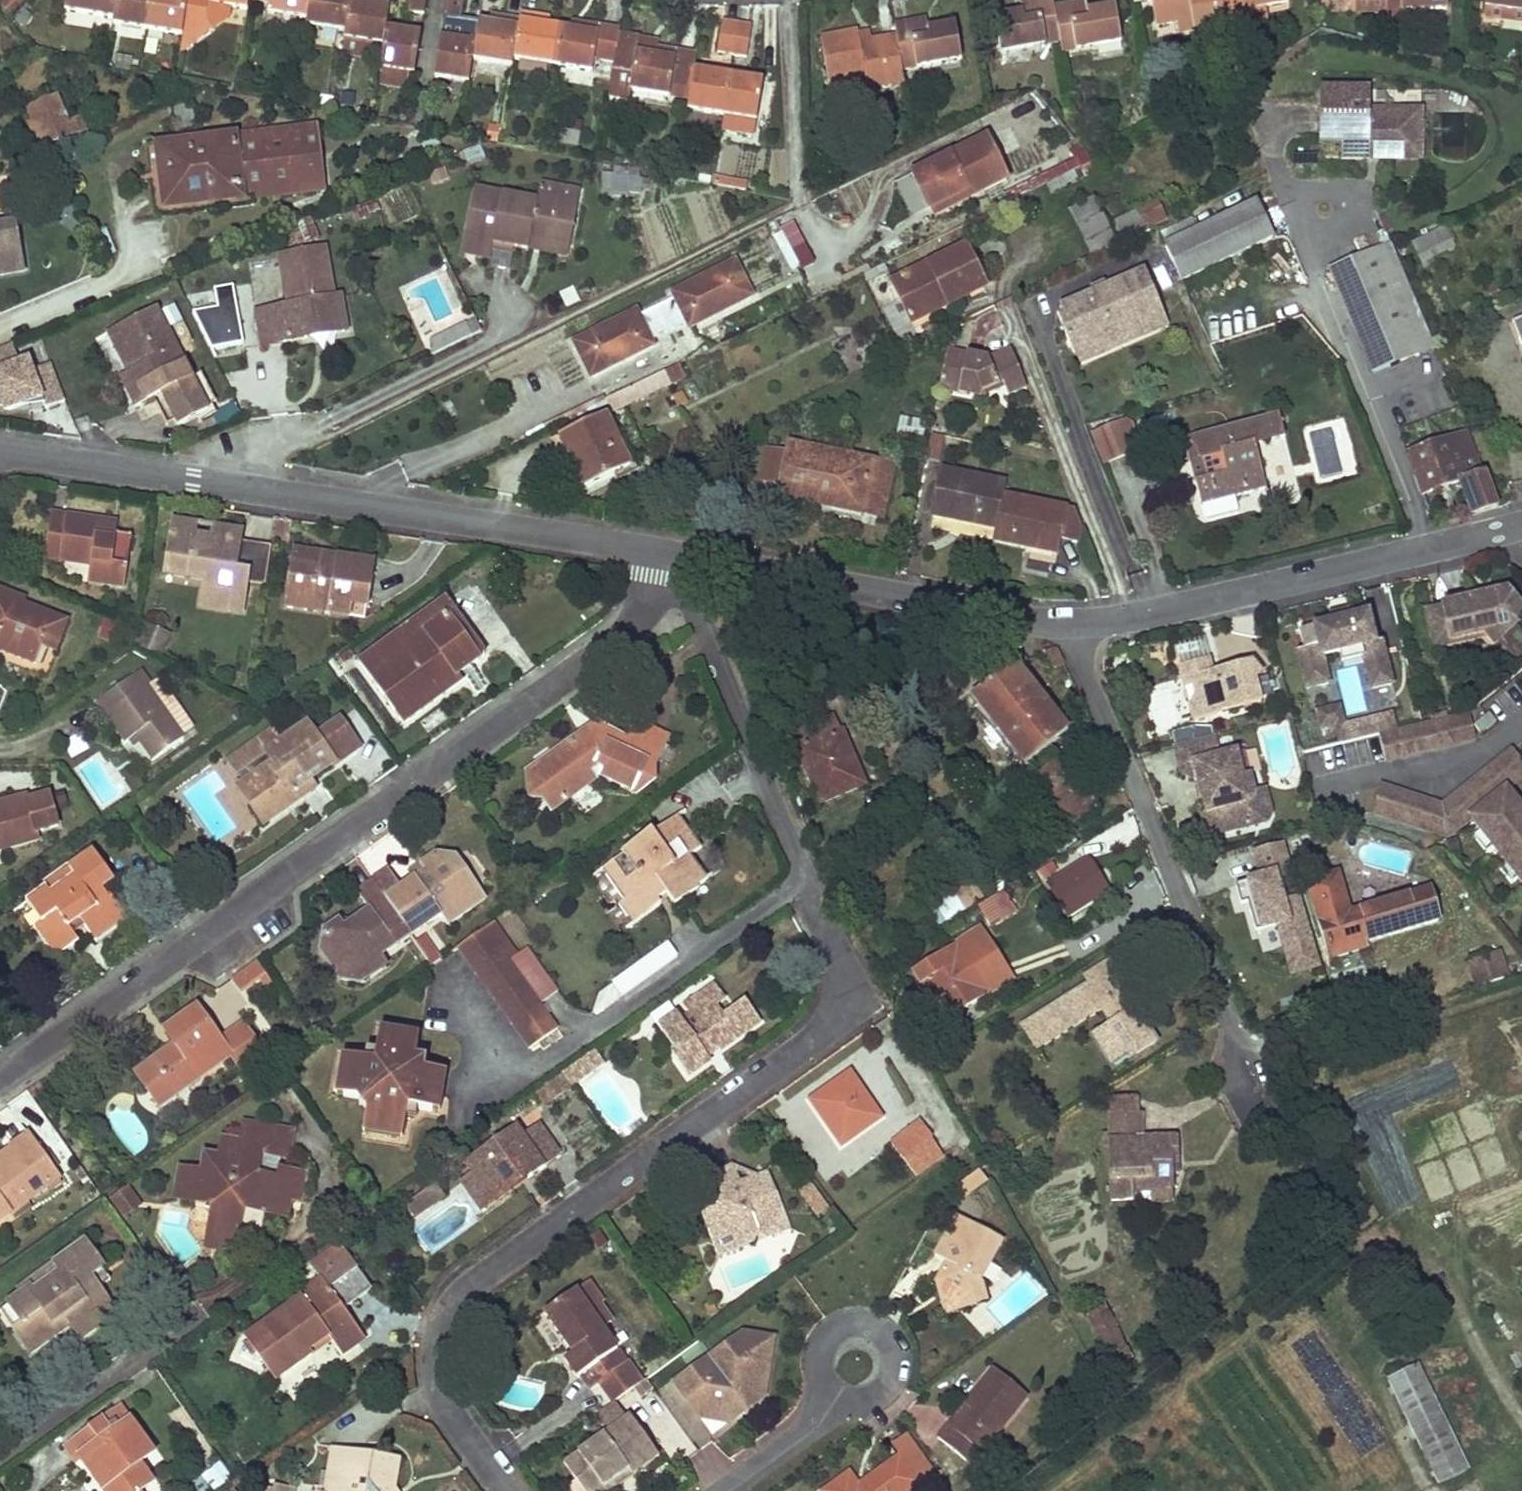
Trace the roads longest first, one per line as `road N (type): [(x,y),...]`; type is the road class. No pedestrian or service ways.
road 1 (residential): [(663,552),(708,632),(812,882),(847,1002),(836,1025),(466,1277),(437,1322),(443,1380),(519,1490)]
road 2 (residential): [(0,1079),(620,639),(646,607),(663,552)]
road 3 (residential): [(0,452),(663,552)]
road 4 (residential): [(1067,624),(1263,1082)]
road 5 (residential): [(1067,624),(1132,616),(1521,526)]
road 6 (residential): [(663,552),(1067,624)]
road 7 (residential): [(715,1490),(811,1426),(859,1367)]
road 8 (residential): [(0,317),(133,262)]

